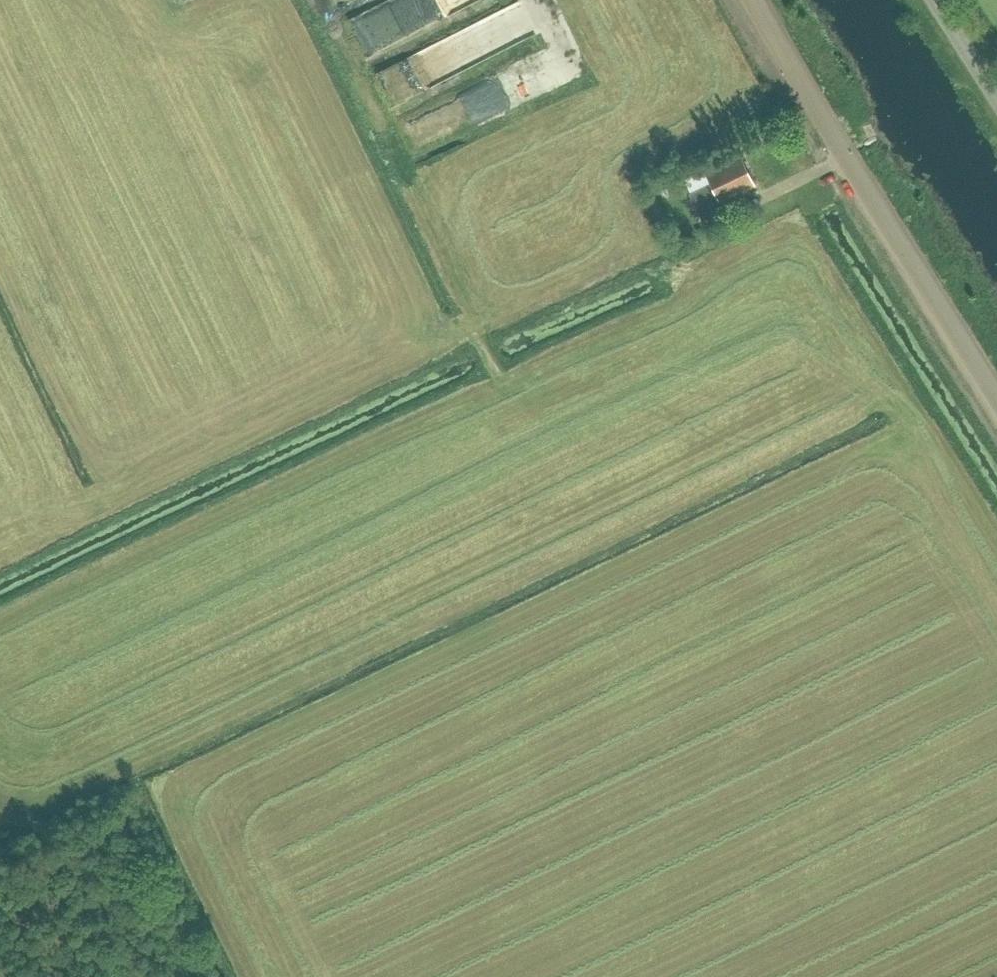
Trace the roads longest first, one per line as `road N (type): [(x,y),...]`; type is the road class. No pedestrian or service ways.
road 1 (unclassified): [(996,401),(756,0)]

